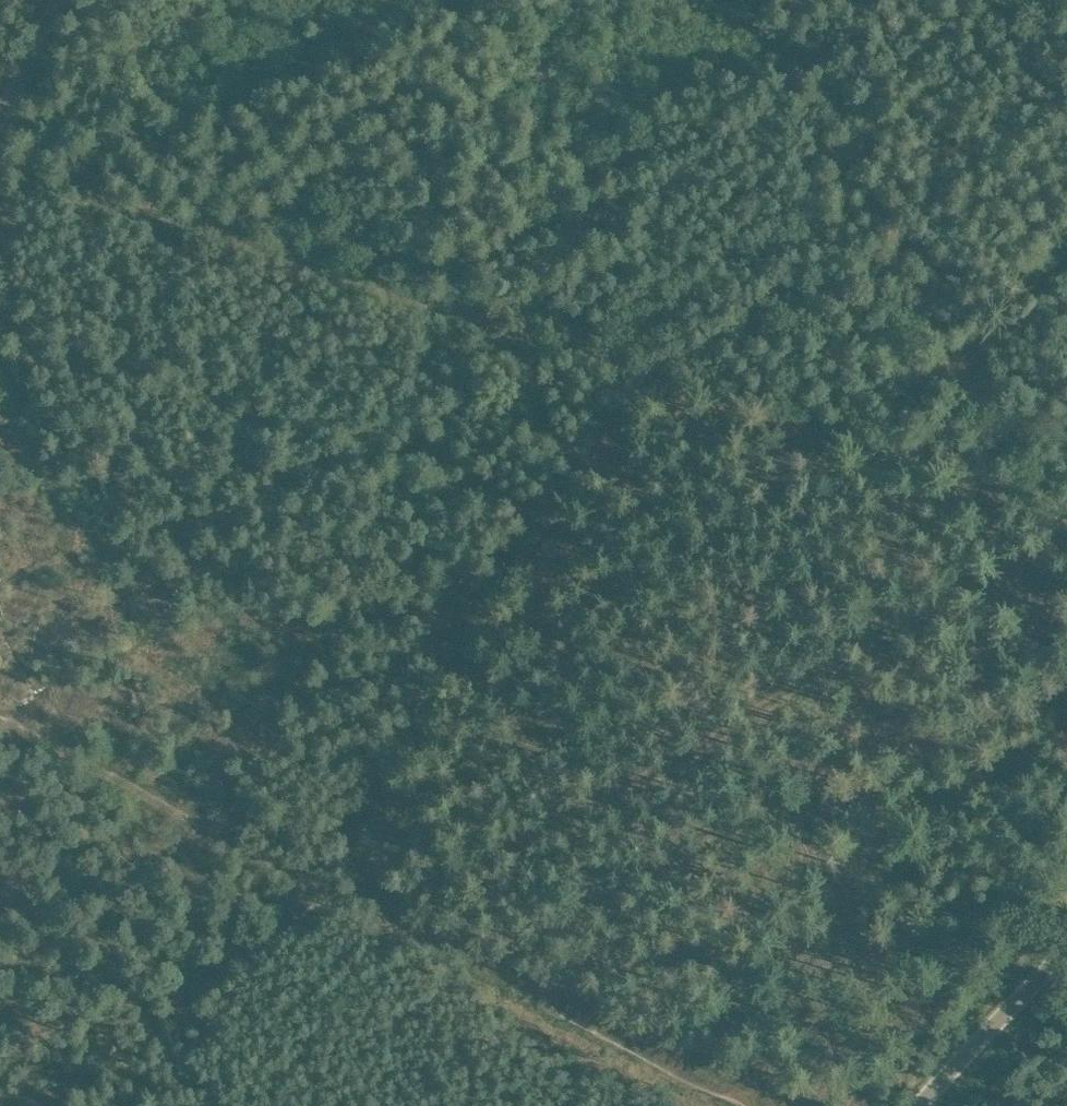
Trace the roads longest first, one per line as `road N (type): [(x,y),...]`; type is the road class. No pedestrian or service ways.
road 1 (unclassified): [(910,1105),(1066,939)]
road 2 (track): [(0,129),(62,0)]

